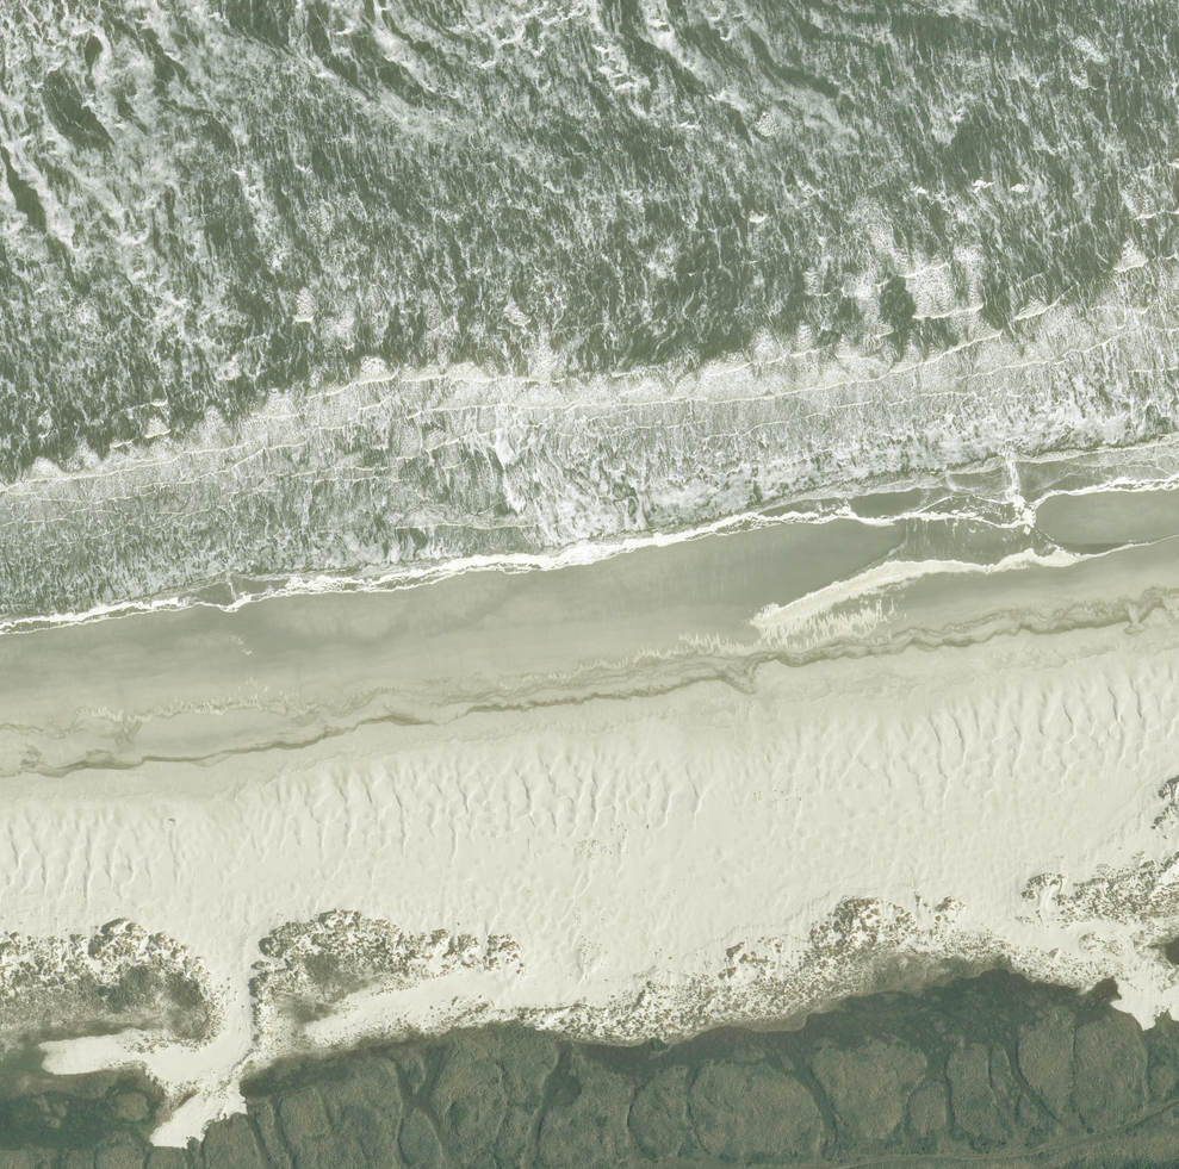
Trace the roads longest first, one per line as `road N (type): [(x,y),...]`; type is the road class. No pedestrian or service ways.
road 1 (track): [(1178,1101),(1095,1139),(987,1158),(897,1158),(839,1168)]

